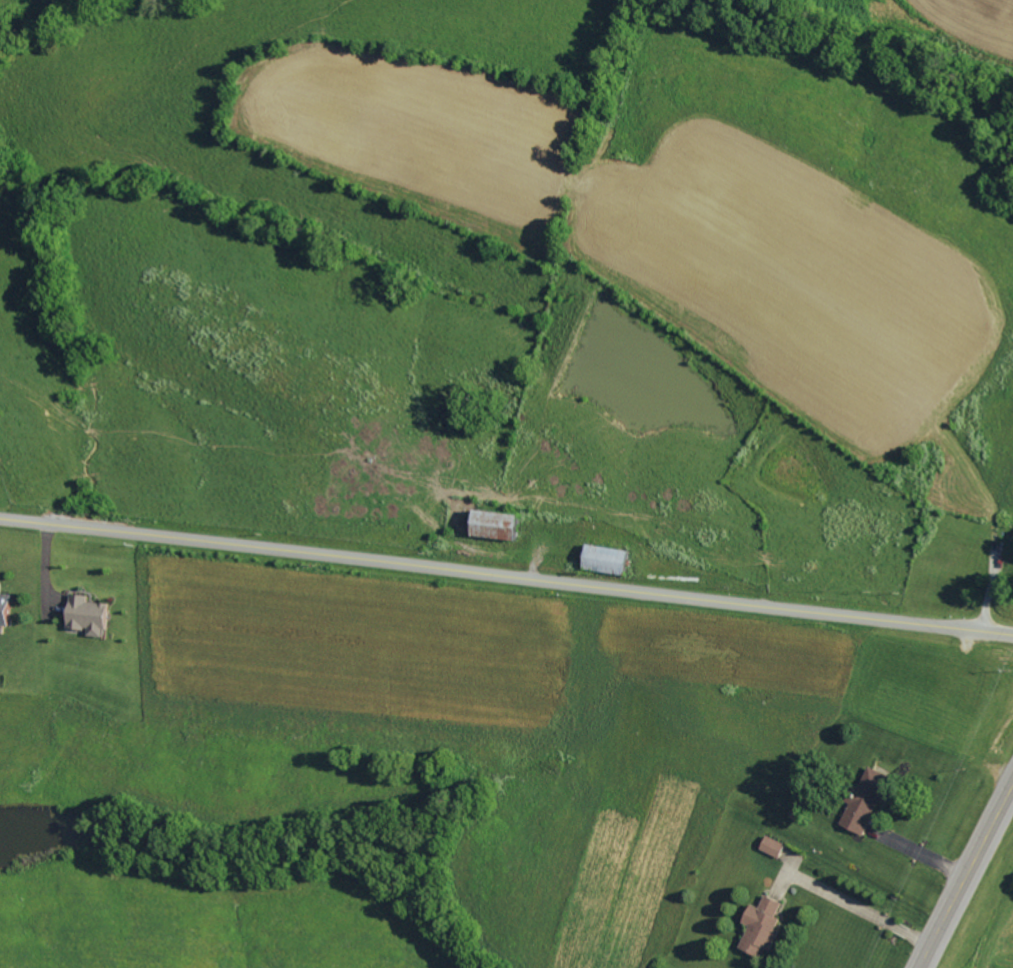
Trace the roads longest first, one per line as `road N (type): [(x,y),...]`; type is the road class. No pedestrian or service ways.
road 1 (secondary): [(1012,633),(0,514)]
road 2 (primary): [(921,967),(1012,783)]

